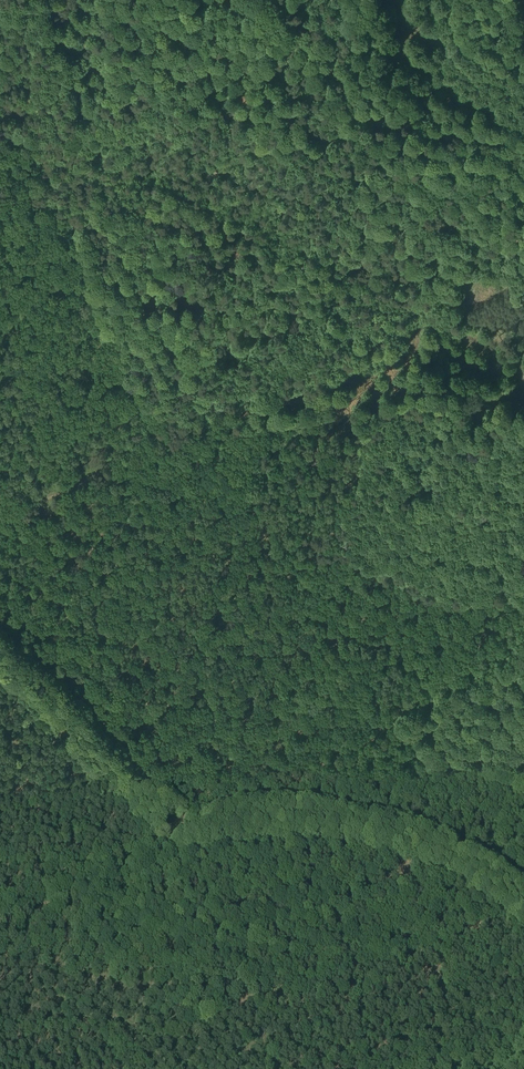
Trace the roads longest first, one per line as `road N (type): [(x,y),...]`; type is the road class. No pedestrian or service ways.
road 1 (track): [(165,0),(125,147),(196,215),(153,281),(150,311),(165,373),(209,405),(156,424),(83,487),(0,520)]
road 2 (track): [(465,866),(356,827),(184,839),(0,647)]
road 3 (track): [(209,405),(276,411),(435,399),(523,428)]

